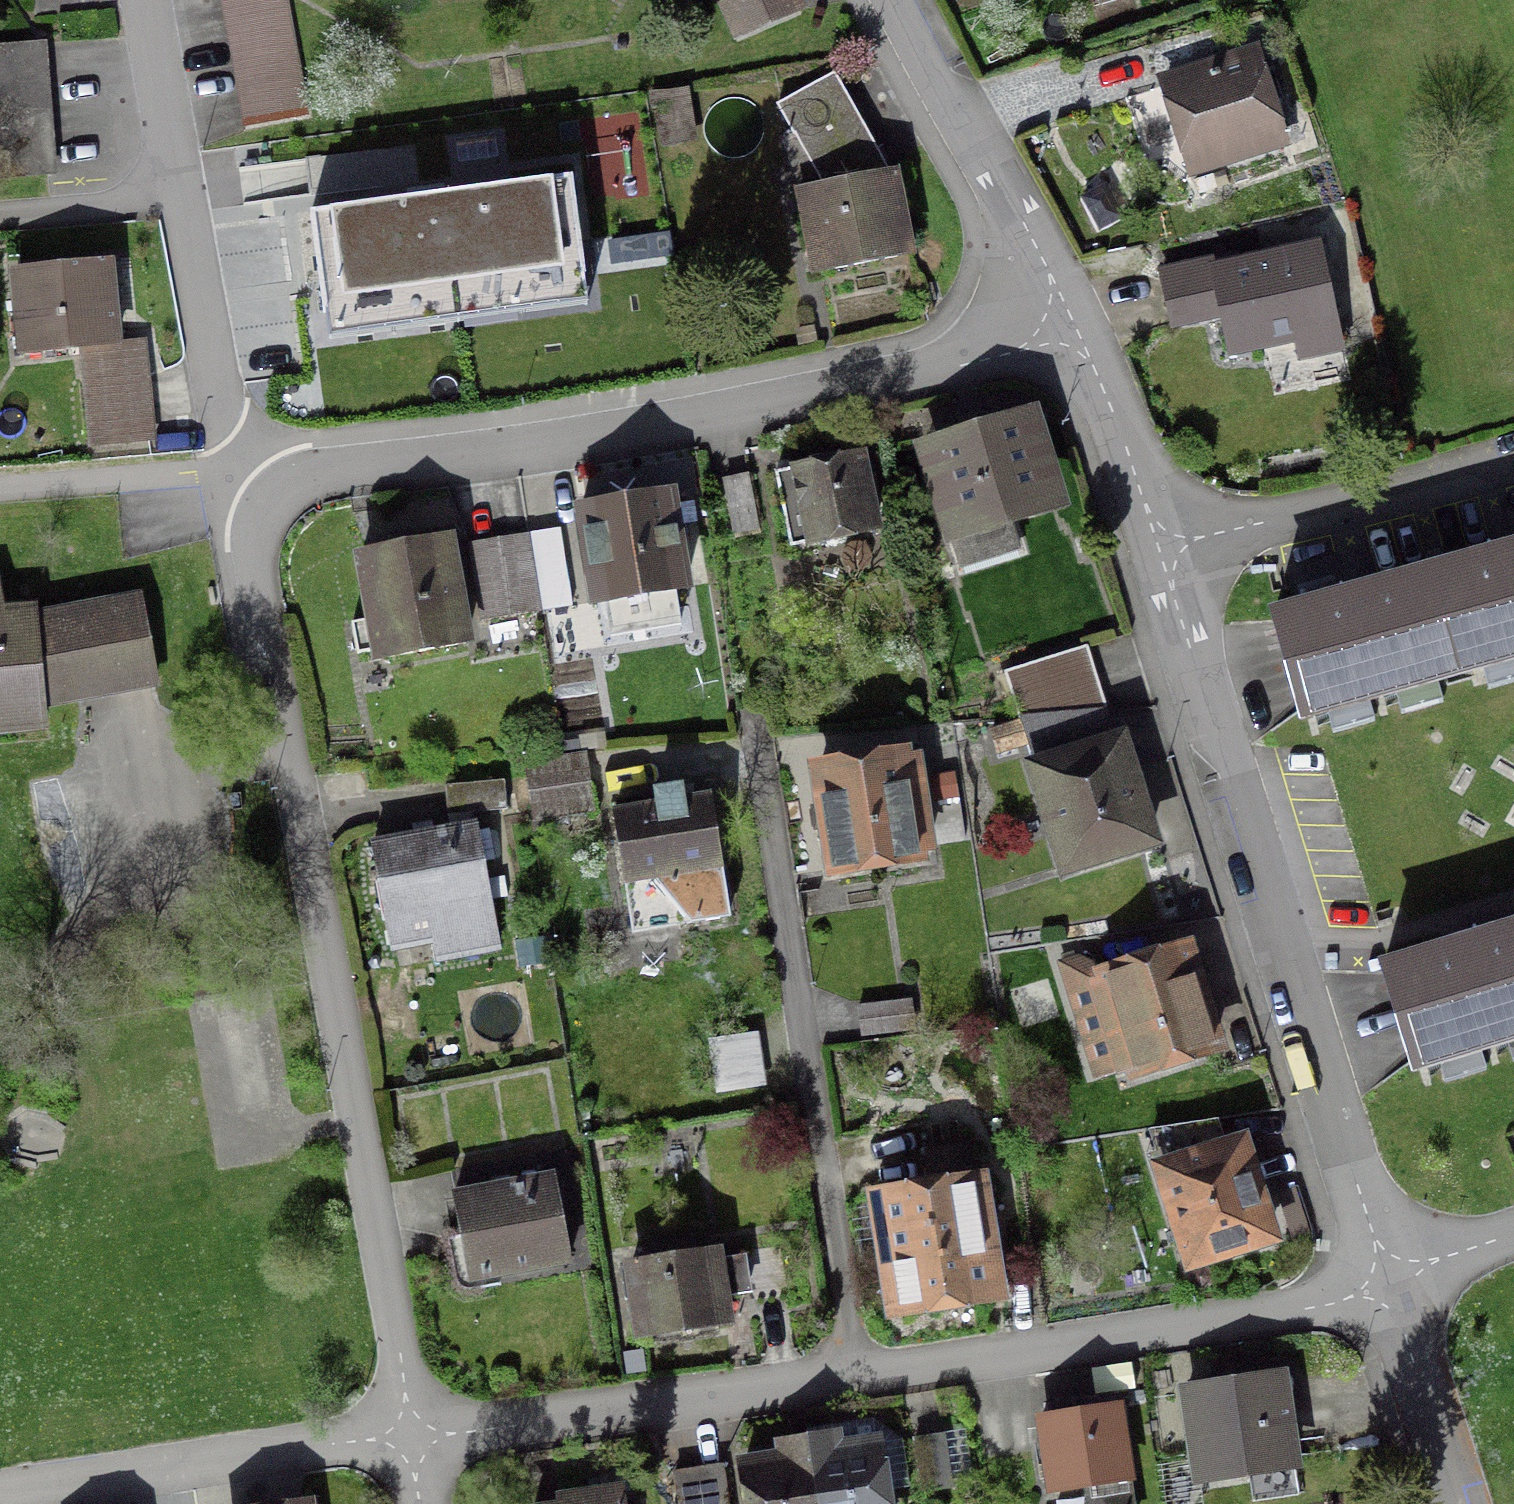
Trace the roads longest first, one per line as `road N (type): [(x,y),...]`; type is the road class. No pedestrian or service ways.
road 1 (residential): [(410,1438),(1305,1311),(1386,1290)]
road 2 (residential): [(410,1438),(239,485)]
road 3 (residential): [(239,485),(560,447),(751,414),(960,366),(1069,316)]
road 4 (residential): [(1158,551),(1380,1272)]
road 5 (residential): [(239,485),(143,0)]
road 6 (residential): [(0,1497),(410,1438)]
road 7 (residential): [(1513,459),(1158,551)]
road 8 (residential): [(900,0),(1069,316)]
road 9 (residential): [(1069,316),(1158,551)]
road 10 (residential): [(1386,1290),(1454,1503)]
road 11 (residential): [(1380,1272),(1513,1234)]

